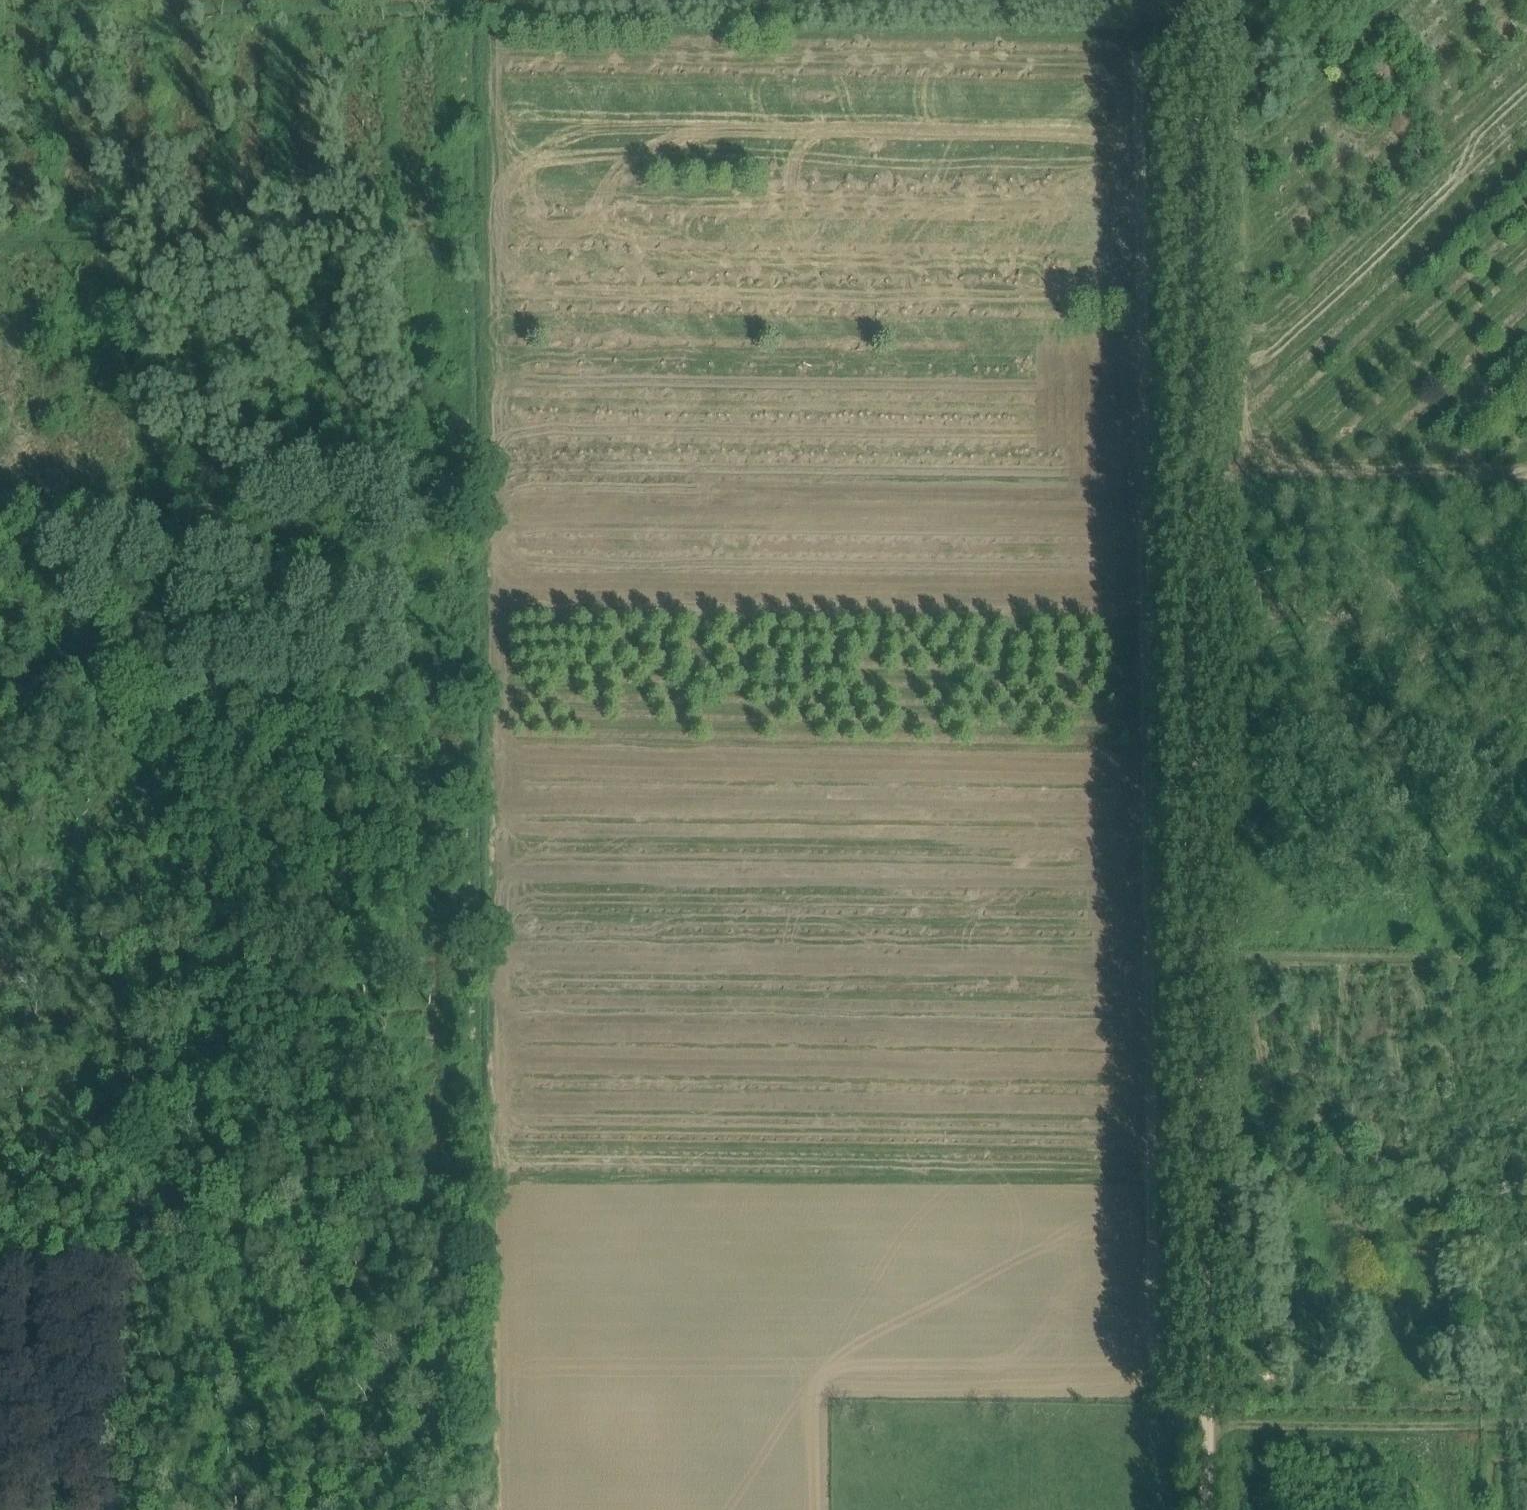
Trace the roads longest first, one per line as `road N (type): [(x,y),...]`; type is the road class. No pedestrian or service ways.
road 1 (track): [(1206,1509),(1187,0)]

